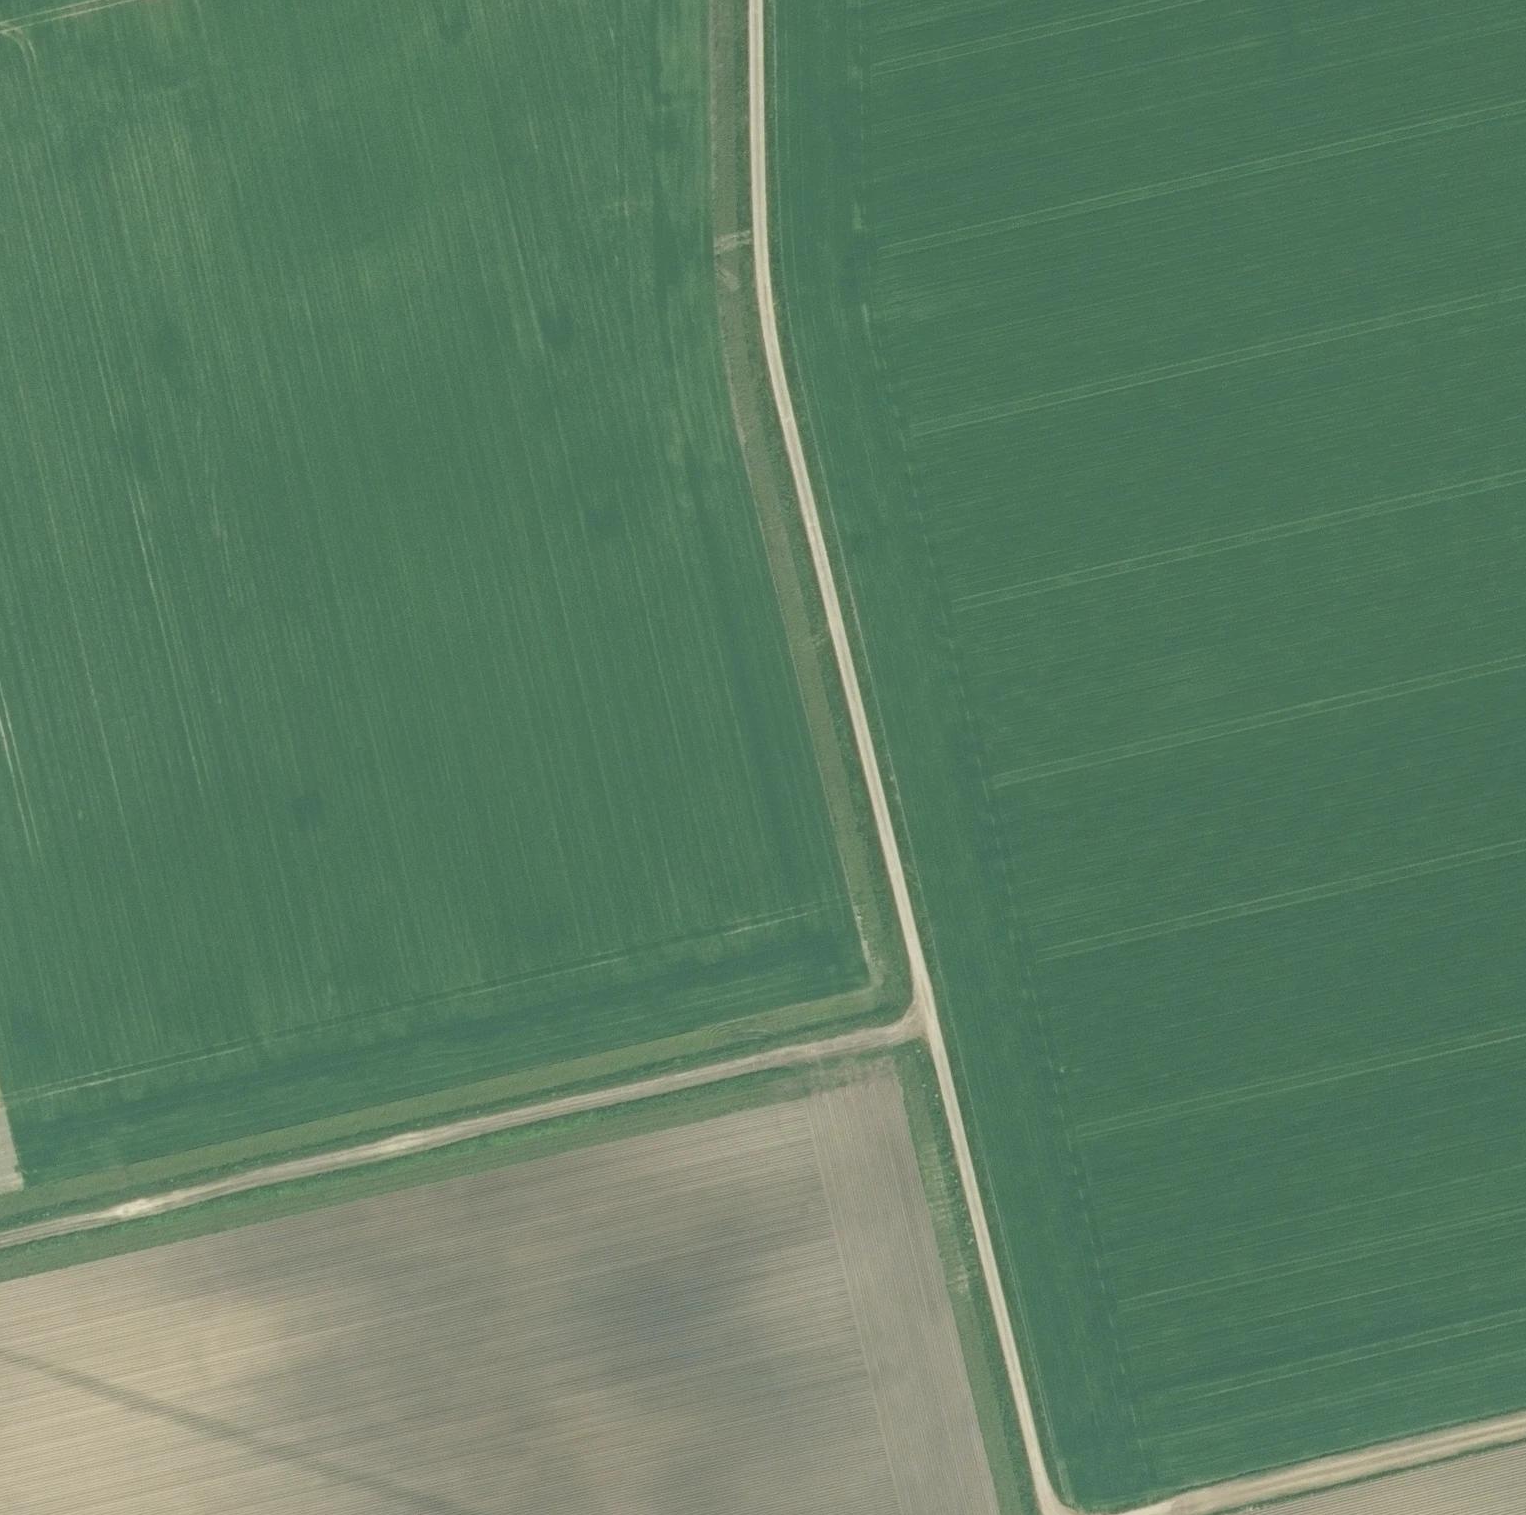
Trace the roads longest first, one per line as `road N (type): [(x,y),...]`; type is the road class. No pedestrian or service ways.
road 1 (unclassified): [(1050,1514),(772,347),(761,244),(757,0)]
road 2 (track): [(1164,1507),(1525,1421)]

